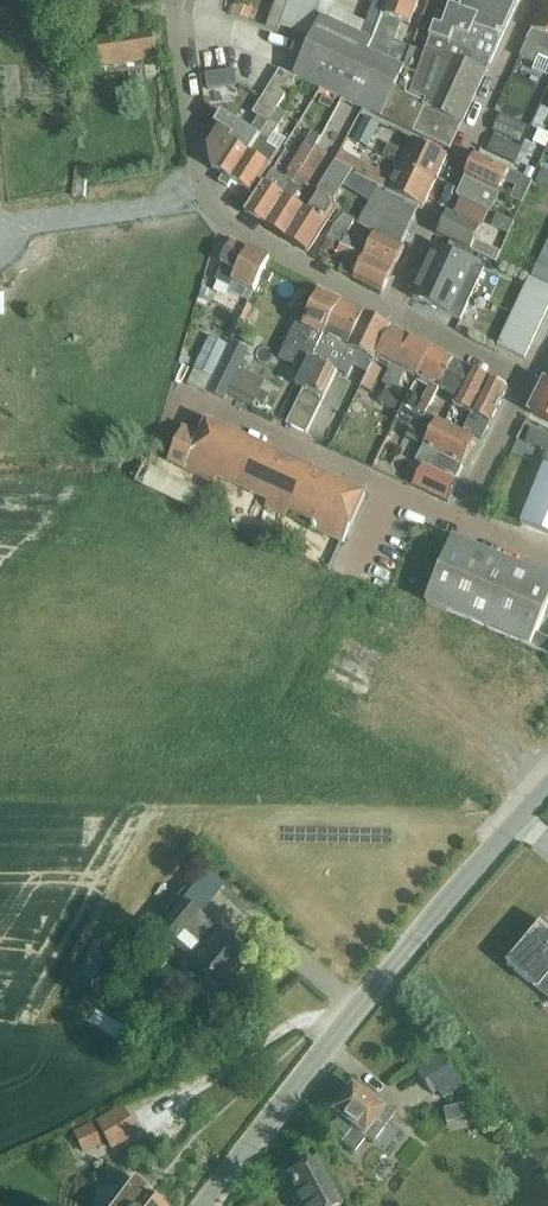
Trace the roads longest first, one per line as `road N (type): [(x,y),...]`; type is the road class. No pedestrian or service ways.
road 1 (tertiary): [(200,1205),(360,1000),(547,786)]
road 2 (residential): [(390,310),(229,224),(210,202),(196,164),(179,0)]
road 3 (residential): [(390,310),(530,0)]
road 4 (residential): [(462,521),(187,399)]
road 5 (residential): [(529,382),(390,310)]
road 6 (residential): [(462,521),(529,382)]

